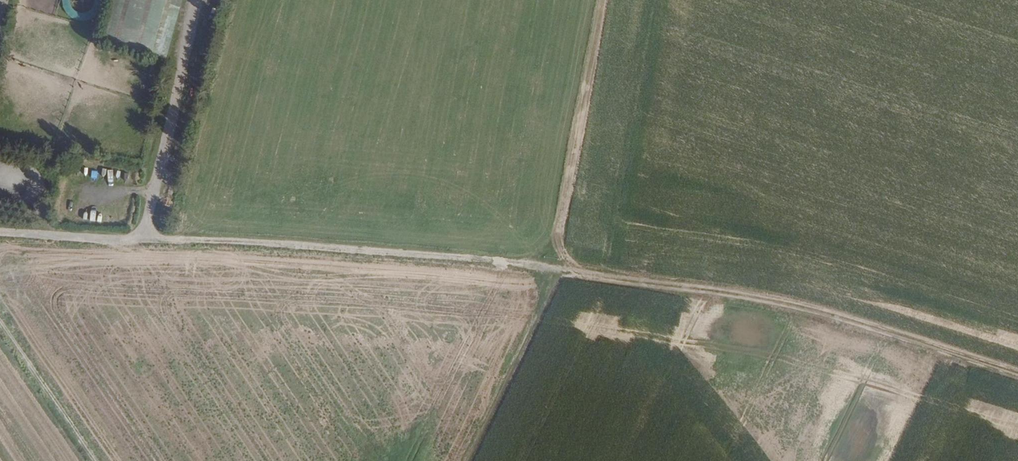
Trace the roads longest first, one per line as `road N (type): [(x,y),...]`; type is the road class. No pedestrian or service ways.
road 1 (track): [(565,272),(0,233)]
road 2 (track): [(1017,376),(790,311),(565,272)]
road 3 (track): [(565,272),(472,460)]
road 4 (track): [(0,323),(91,460)]

